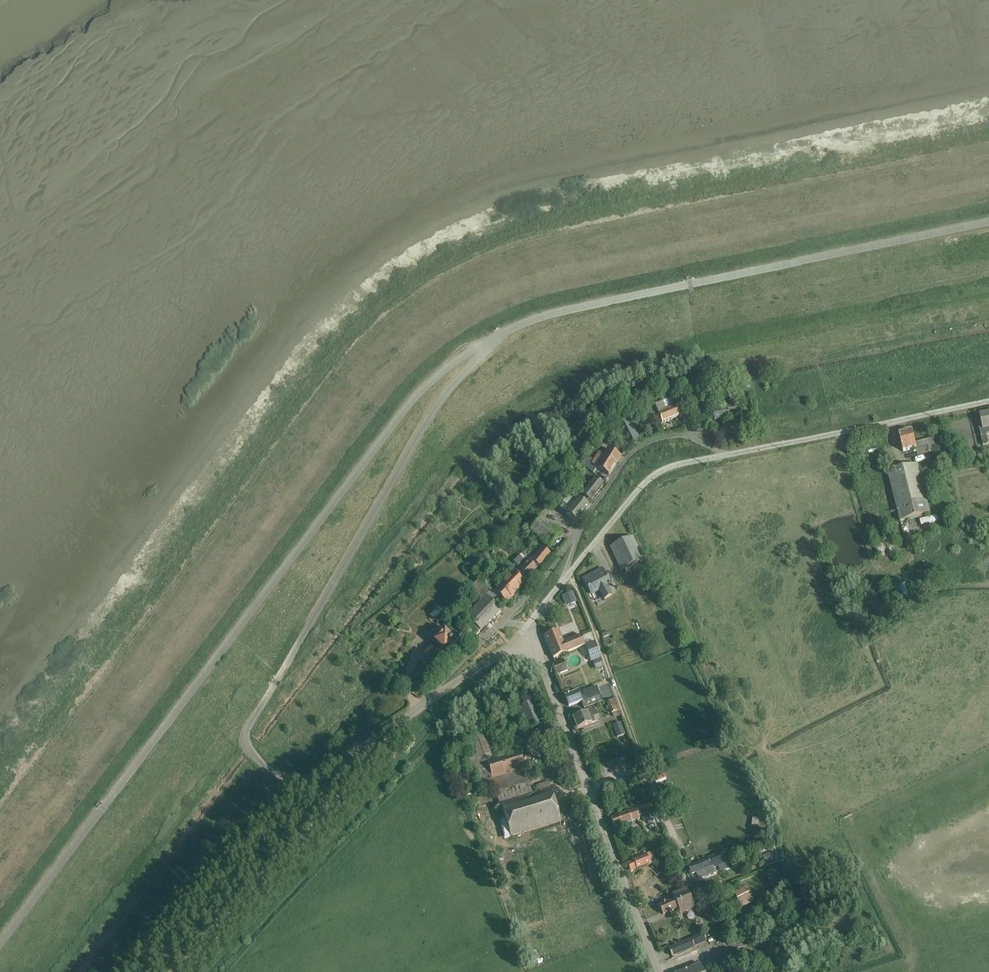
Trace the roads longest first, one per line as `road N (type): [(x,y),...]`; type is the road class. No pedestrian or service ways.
road 1 (track): [(0,349),(225,215),(338,217),(988,69)]
road 2 (unclassified): [(0,952),(421,398),(492,345)]
road 3 (unclassified): [(394,727),(311,779),(276,776),(246,742),(429,422),(492,345)]
road 4 (unclassified): [(492,345),(580,315),(988,229)]
road 5 (unclassified): [(174,971),(395,735),(394,727)]
road 6 (track): [(567,577),(590,616),(690,883)]
road 7 (unclassified): [(724,456),(988,401)]
road 8 (unclassified): [(576,539),(434,699)]
road 9 (unclassified): [(567,577),(658,473),(724,456)]
road 10 (unclassified): [(724,456),(687,437),(650,443),(623,463),(576,539)]
road 11 (unclassified): [(589,791),(658,971)]
road 12 (unclassified): [(525,646),(542,668),(589,791)]

